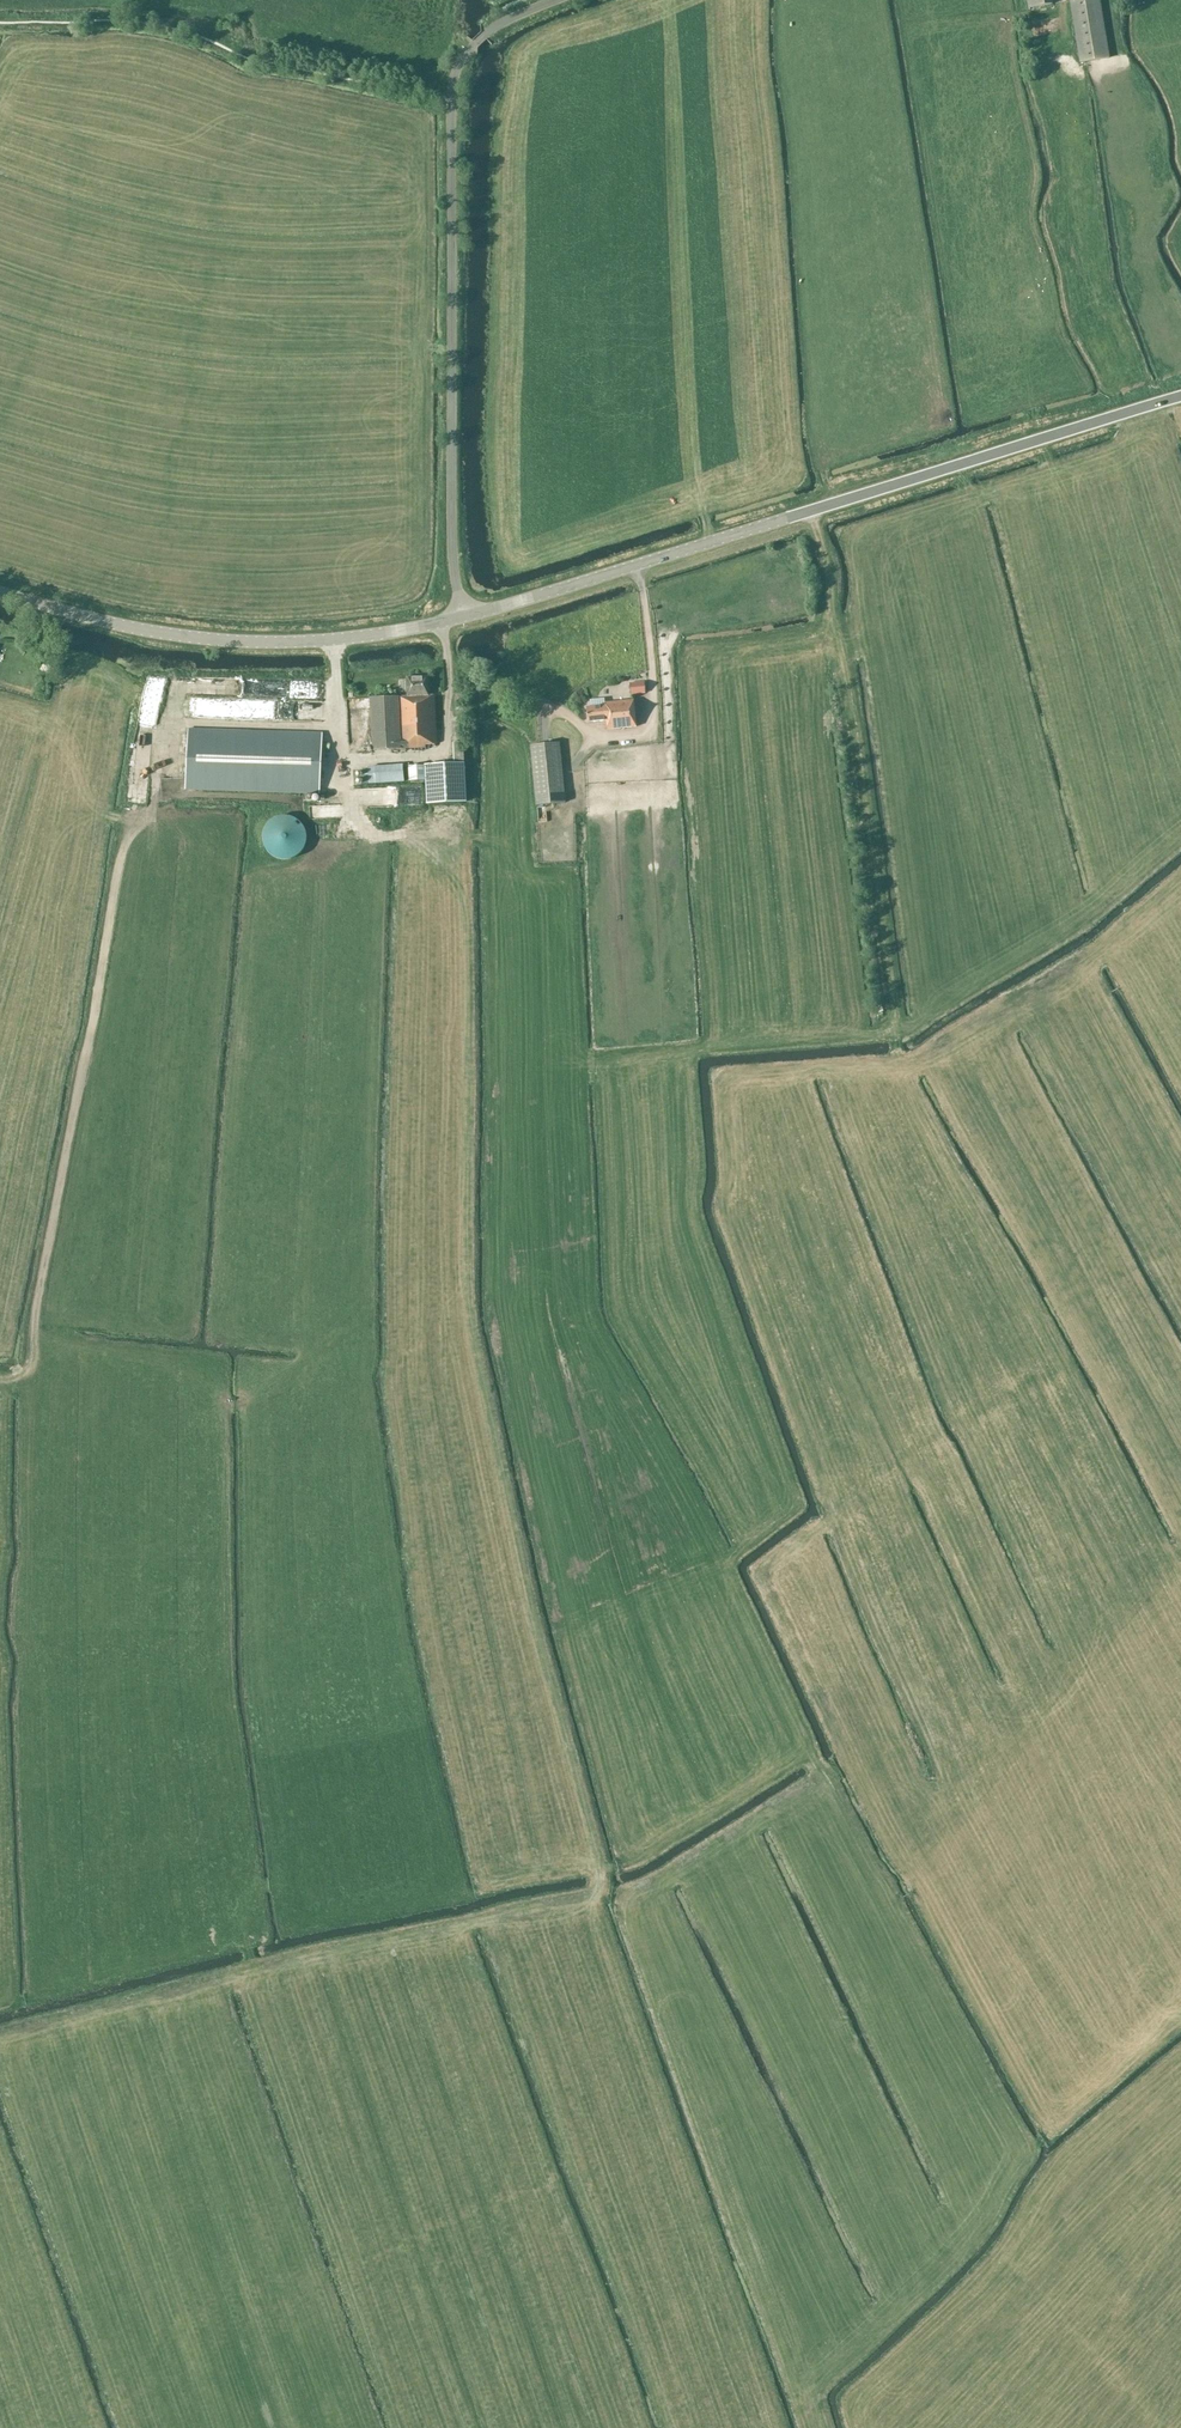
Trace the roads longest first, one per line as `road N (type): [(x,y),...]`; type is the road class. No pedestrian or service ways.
road 1 (unclassified): [(465,618),(452,528),(453,82),(490,30),(556,0)]
road 2 (track): [(813,510),(853,708),(898,1043)]
road 3 (tertiary): [(465,618),(338,641),(228,643),(134,631),(0,593)]
road 4 (tertiary): [(1180,398),(813,510)]
road 5 (tertiary): [(465,618),(813,510)]

